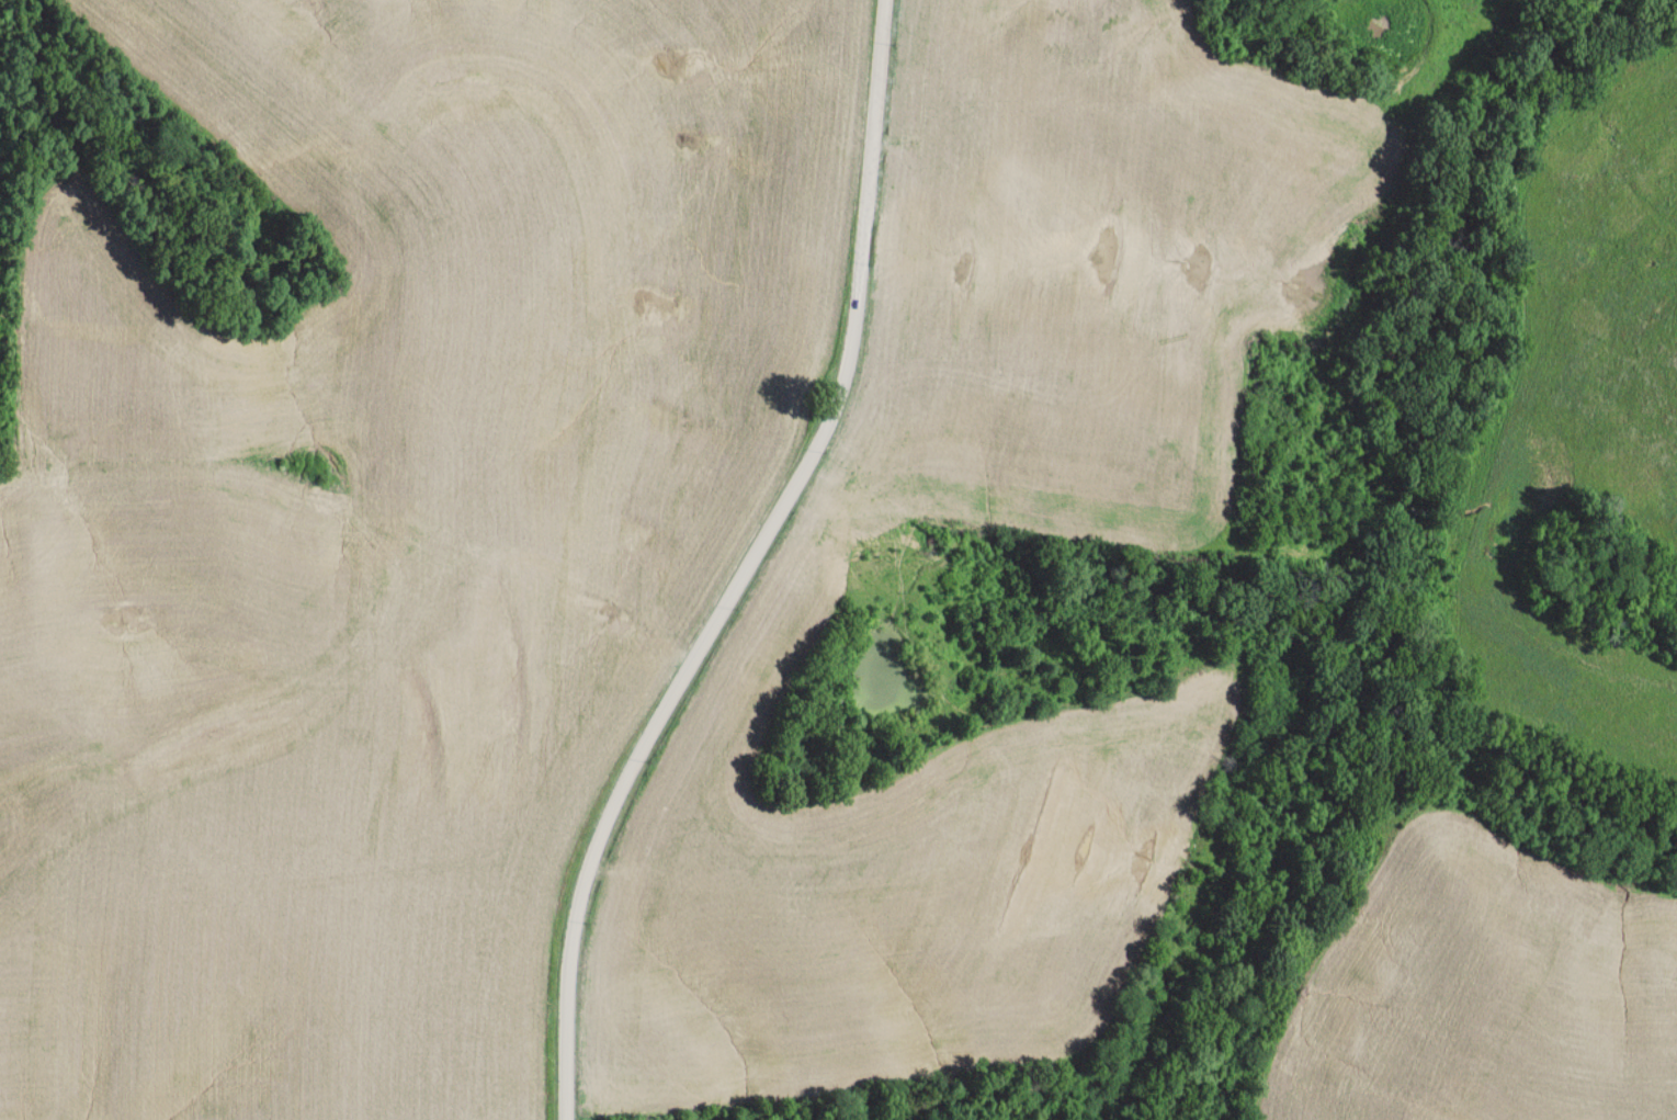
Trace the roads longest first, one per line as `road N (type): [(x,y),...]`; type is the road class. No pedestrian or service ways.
road 1 (residential): [(890,0),(852,383),(789,518),(635,766),(608,829),(580,929),(572,1119)]

